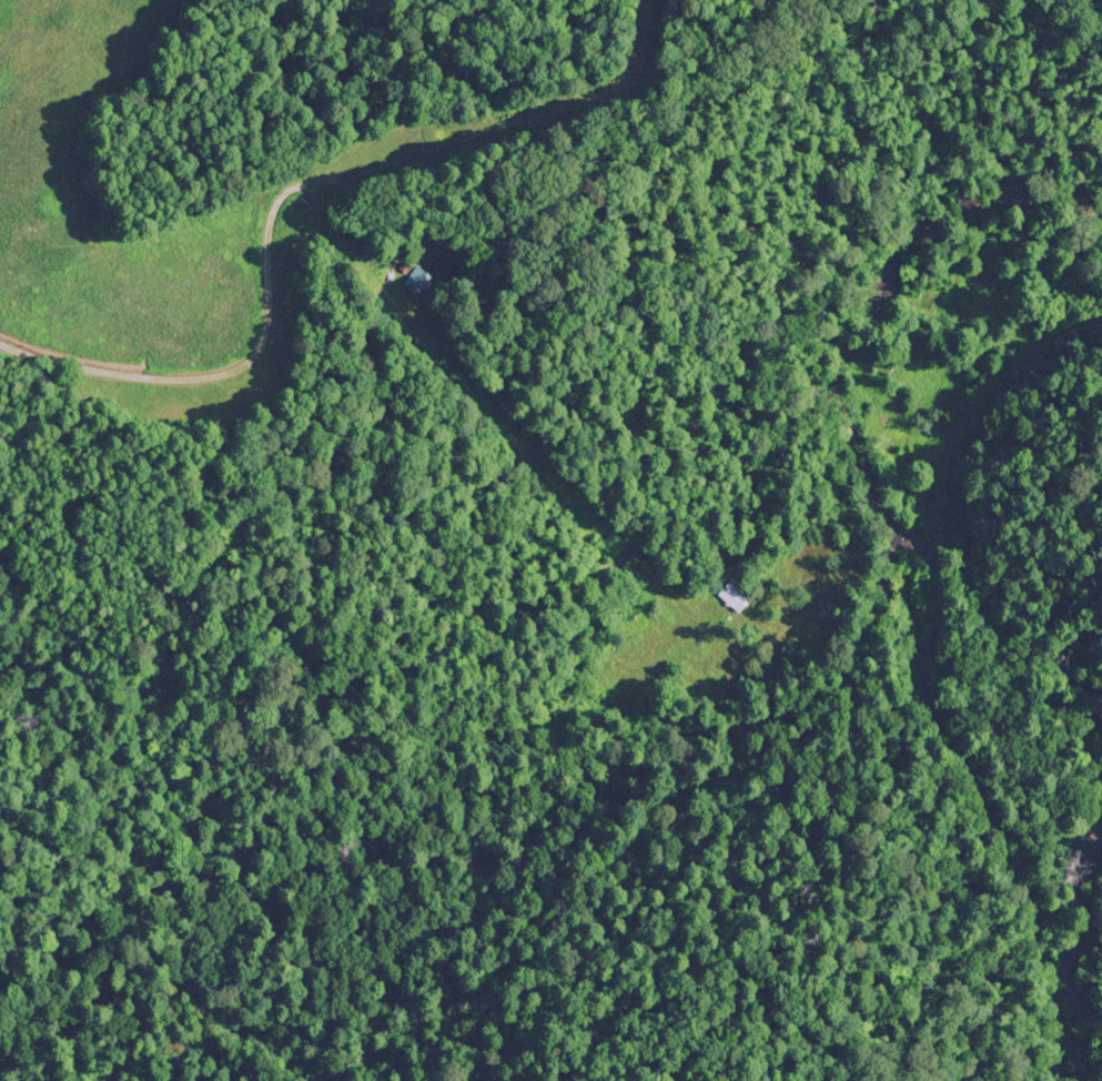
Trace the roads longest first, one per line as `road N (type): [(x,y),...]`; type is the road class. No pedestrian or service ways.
road 1 (residential): [(0,157),(196,219),(350,287),(446,266),(507,279),(615,396),(716,481),(792,519)]

